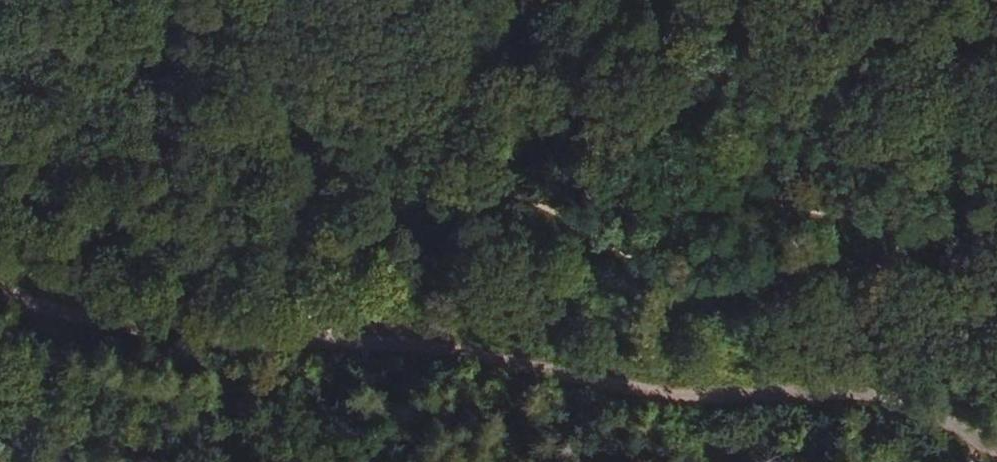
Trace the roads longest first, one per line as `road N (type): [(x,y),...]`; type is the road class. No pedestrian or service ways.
road 1 (track): [(996,457),(860,407),(688,396),(415,342),(199,346),(50,325),(0,296)]
road 2 (track): [(346,338),(374,275),(398,253),(485,213),(535,217),(616,279),(704,304),(798,298),(856,278),(866,263),(858,244),(773,211),(696,144),(678,109),(673,55),(687,0)]

